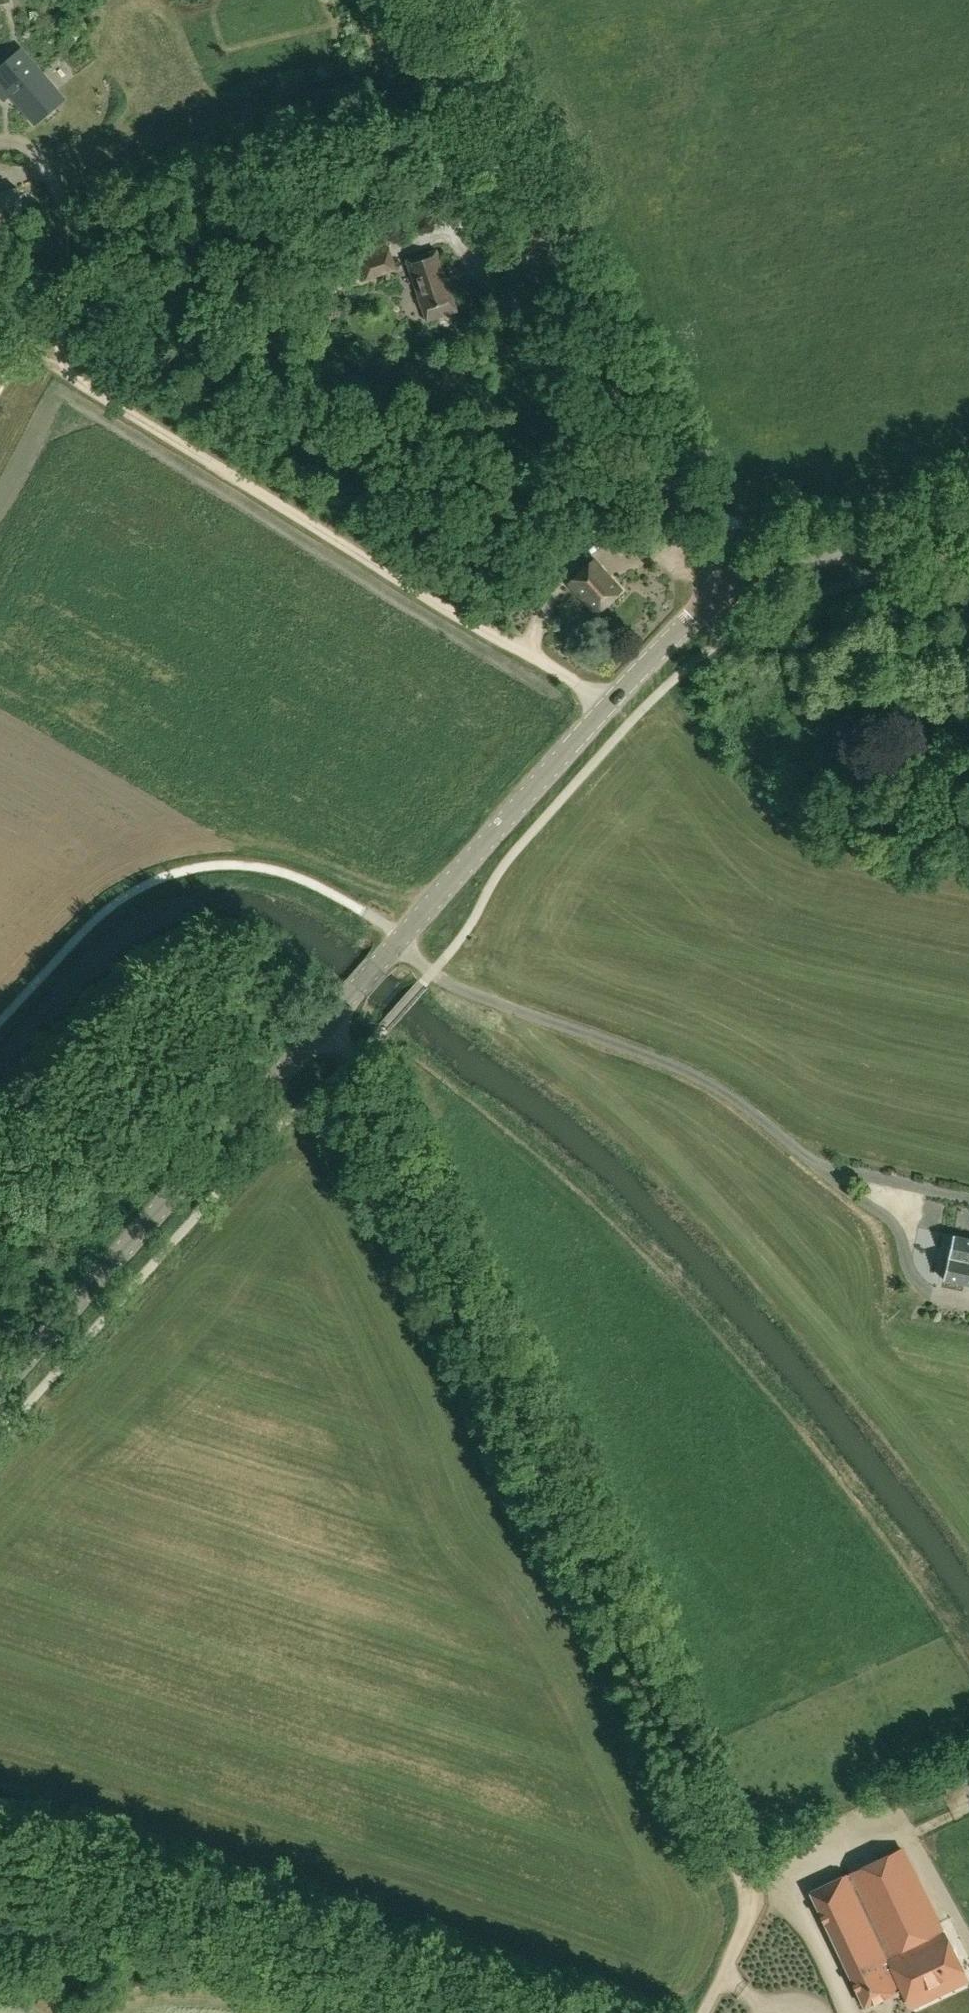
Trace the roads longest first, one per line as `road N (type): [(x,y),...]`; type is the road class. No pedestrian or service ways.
road 1 (track): [(353,1058),(745,1876),(750,1911),(708,2012)]
road 2 (unclassified): [(718,598),(448,0)]
road 3 (tertiary): [(0,1388),(401,941)]
road 4 (tertiary): [(401,941),(609,701),(718,598)]
road 5 (tertiary): [(718,598),(802,563),(968,524)]

